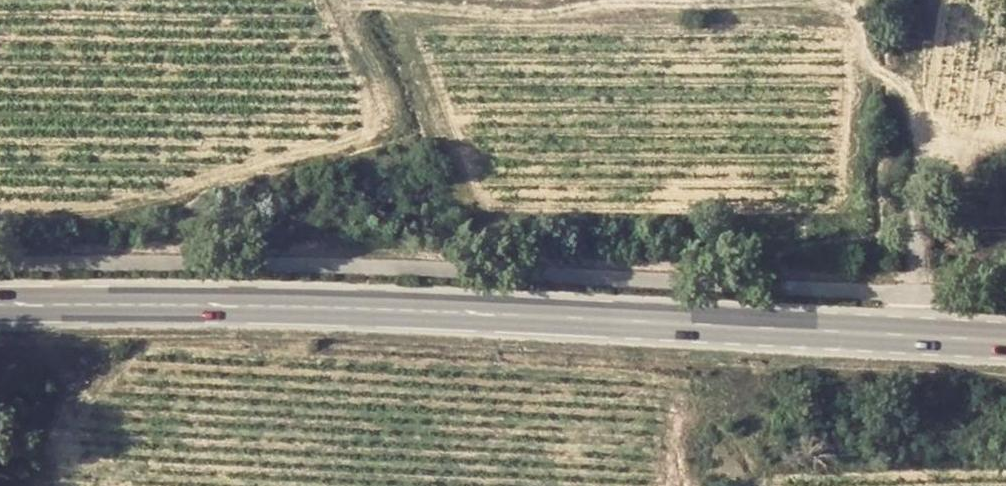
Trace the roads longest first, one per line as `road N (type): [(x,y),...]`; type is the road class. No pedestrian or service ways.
road 1 (secondary): [(0,304),(324,307),(1005,341)]
road 2 (track): [(611,0),(535,16),(393,1),(330,8),(383,114),(376,128),(158,196),(0,210)]
road 3 (track): [(920,337),(927,164),(916,108),(902,82),(875,64),(851,13),(830,0),(647,0)]

